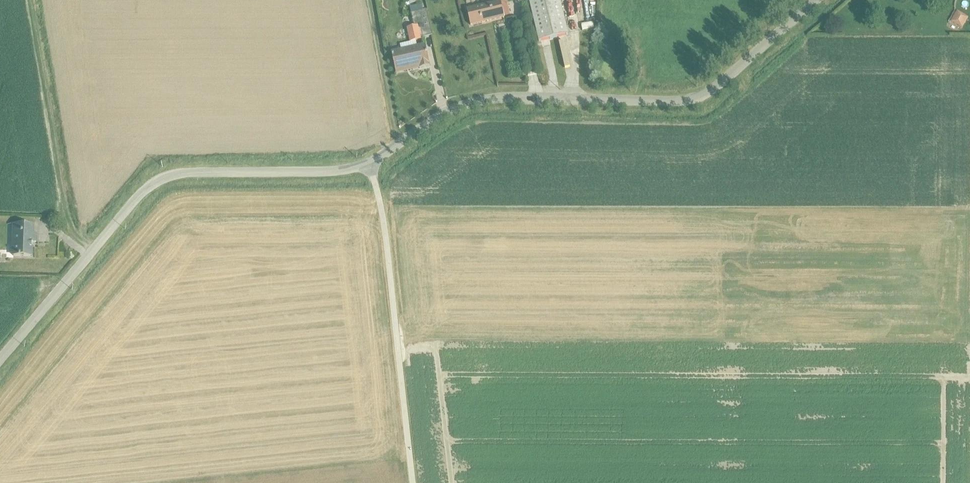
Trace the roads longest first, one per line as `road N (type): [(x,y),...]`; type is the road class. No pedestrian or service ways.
road 1 (unclassified): [(368,164),(440,116),(479,101),(700,98),(818,0)]
road 2 (unclassified): [(0,360),(158,182),(368,164)]
road 3 (unclassified): [(413,482),(387,245),(368,164)]
road 4 (track): [(94,249),(74,234),(67,214),(31,0)]
road 5 (track): [(397,146),(369,0)]

